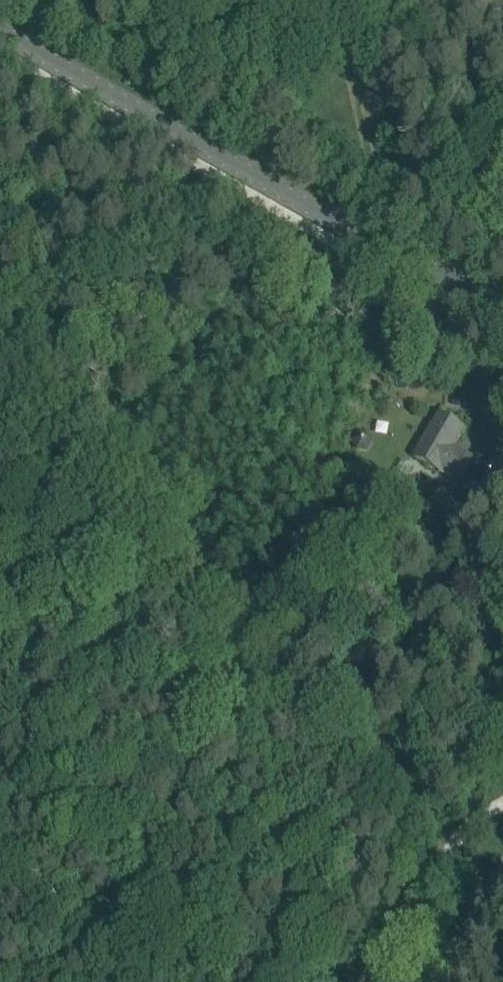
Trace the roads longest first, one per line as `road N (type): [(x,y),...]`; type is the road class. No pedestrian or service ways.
road 1 (tertiary): [(502,307),(0,36)]
road 2 (tertiary): [(440,981),(502,874)]

